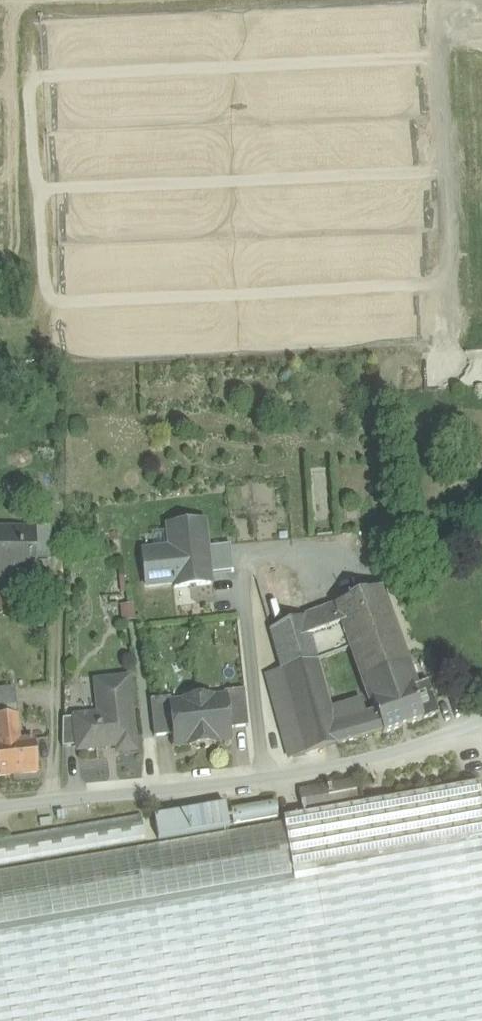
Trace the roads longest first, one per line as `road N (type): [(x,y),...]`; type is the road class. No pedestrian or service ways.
road 1 (residential): [(0,808),(273,770)]
road 2 (residential): [(273,770),(481,719)]
road 3 (residential): [(273,770),(245,602)]

